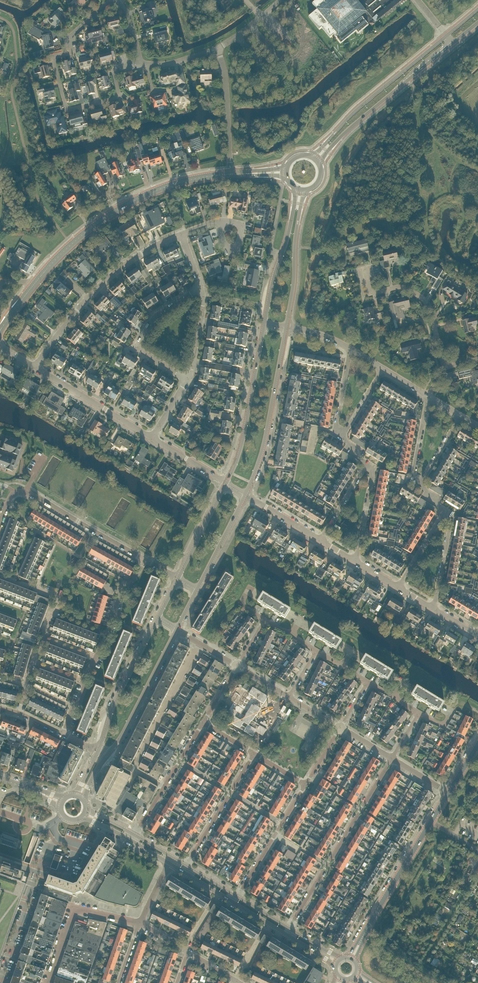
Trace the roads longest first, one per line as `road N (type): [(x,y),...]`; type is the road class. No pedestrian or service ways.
road 1 (tertiary): [(2,328),(61,255),(105,218),(170,186),(229,174)]
road 2 (residential): [(115,84),(116,98),(70,109),(54,62),(72,51),(69,35),(114,0)]
road 3 (residential): [(36,368),(99,287),(181,233)]
road 4 (residential): [(391,758),(289,929)]
road 5 (residential): [(64,734),(123,586),(146,560)]
road 6 (residential): [(146,560),(26,492),(11,498),(0,526)]
road 7 (secondary): [(447,36),(312,157)]
road 8 (secondary): [(319,164),(453,44)]
road 9 (residential): [(0,678),(28,685),(55,601),(0,574)]
road 10 (secondary): [(246,495),(264,450),(288,328)]
road 11 (secondary): [(264,323),(225,483)]
road 12 (tertiary): [(364,934),(449,793)]
road 13 (residential): [(2,982),(32,886),(49,844),(60,838)]
road 14 (residential): [(189,379),(138,347),(155,317),(201,288)]
road 15 (secondary): [(155,619),(99,750)]
road 16 (secondary): [(108,754),(178,632)]
road 17 (secondary): [(288,328),(305,190)]
road 18 (secondary): [(296,188),(264,323)]
road 19 (residential): [(445,368),(426,300),(406,288),(372,293),(370,283)]
road 20 (residential): [(152,438),(36,368)]
road 21 (residential): [(135,835),(203,723)]
road 22 (residential): [(238,897),(304,784)]
road 23 (residential): [(254,754),(187,866)]
road 24 (unclassified): [(229,174),(219,50)]

